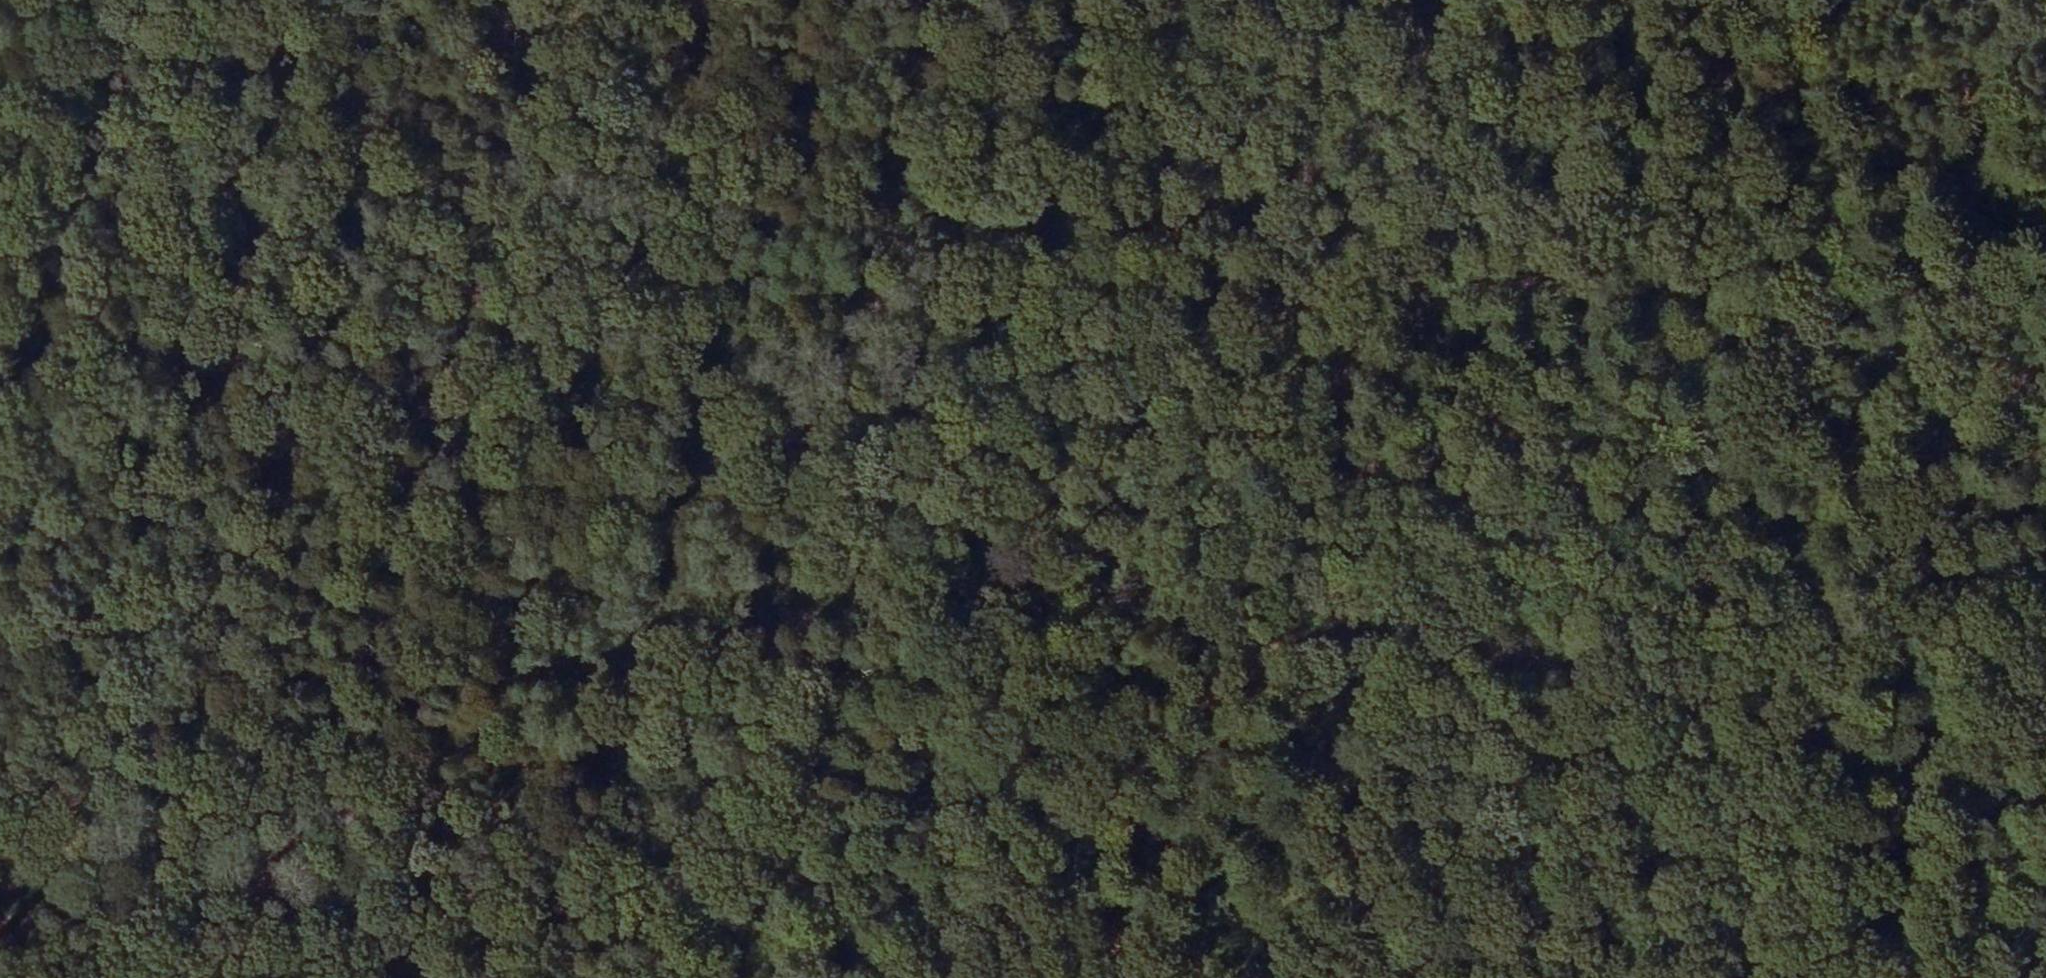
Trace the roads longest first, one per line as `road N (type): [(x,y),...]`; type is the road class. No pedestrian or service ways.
road 1 (track): [(1030,0),(742,977)]

